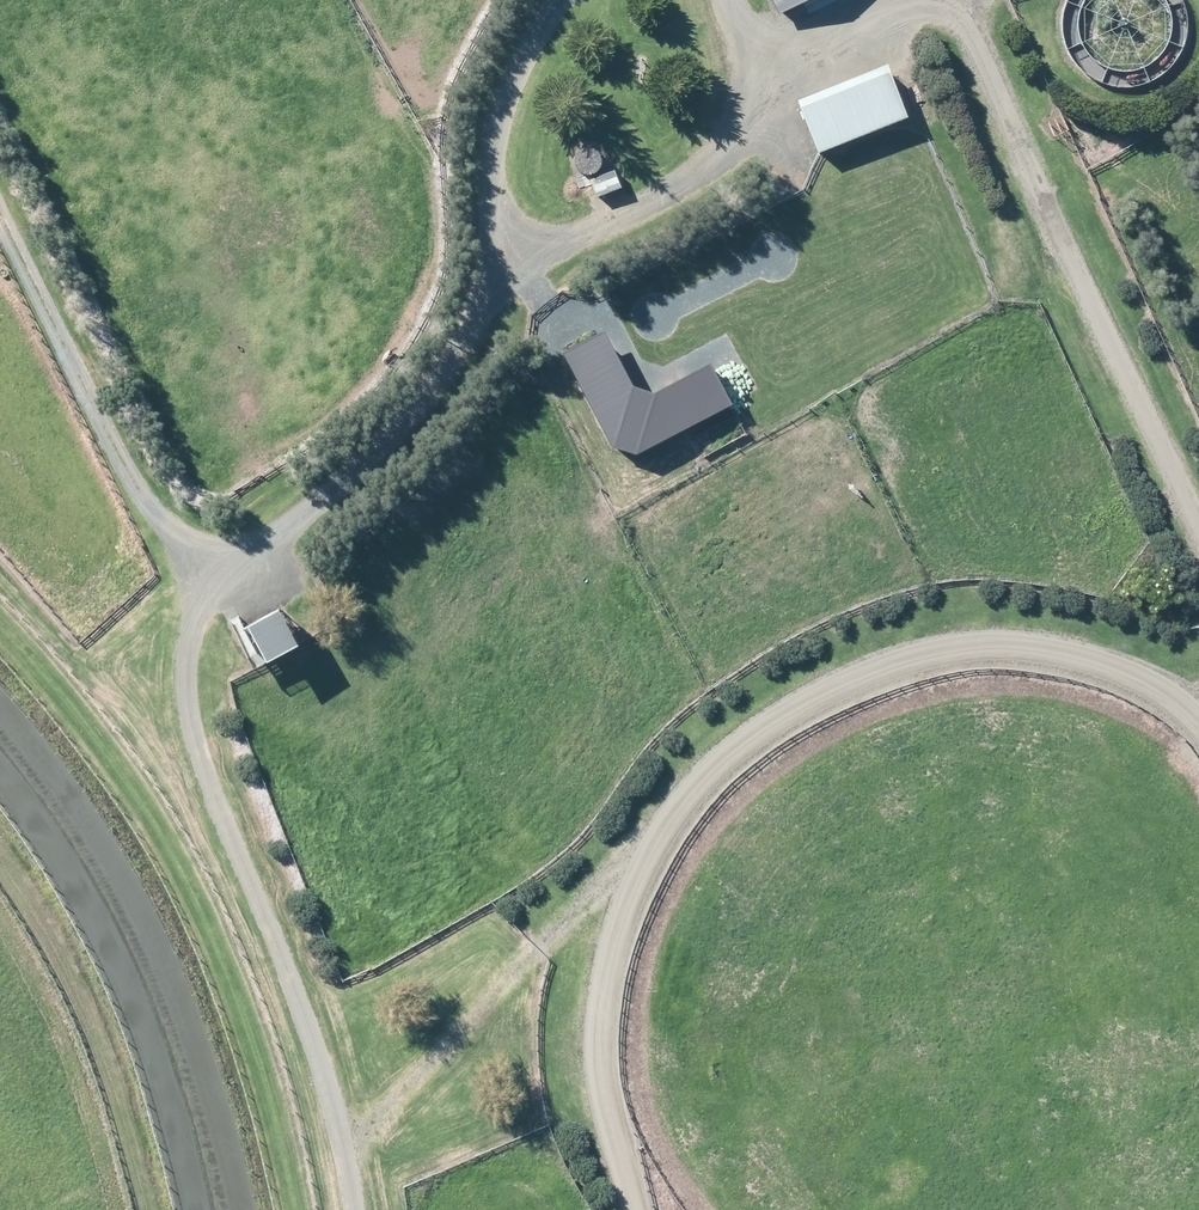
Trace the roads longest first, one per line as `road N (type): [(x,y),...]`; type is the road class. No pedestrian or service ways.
road 1 (track): [(575,0),(507,72),(489,132),(474,281),(403,392),(321,479),(210,577),(200,654),(365,1209)]
road 2 (track): [(346,1142),(610,874),(840,709),(925,668),(1043,659),(1198,717)]
road 3 (track): [(950,0),(1198,547)]
road 4 (track): [(210,577),(142,504),(0,215)]
road 5 (track): [(474,281),(608,221),(687,170),(789,66)]
road 6 (track): [(634,1209),(598,1060),(606,934)]
road 7 (track): [(941,0),(789,66),(758,52),(732,0)]

